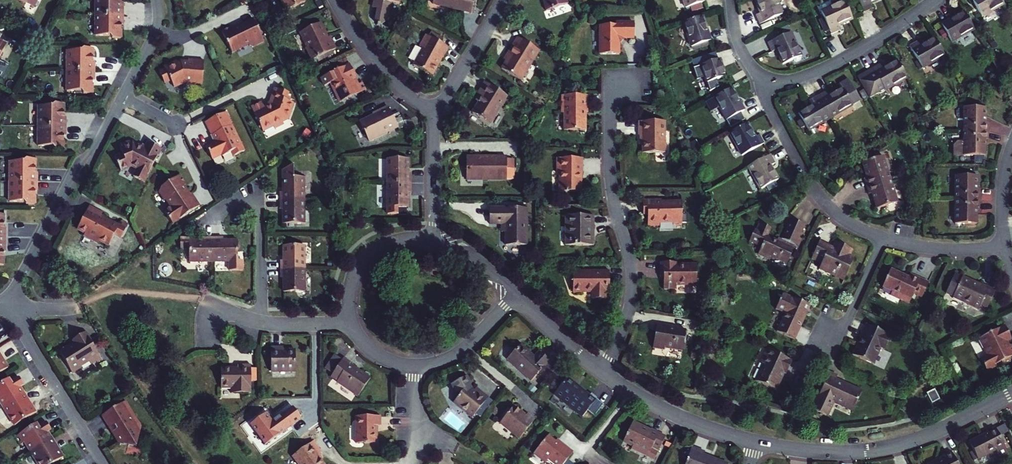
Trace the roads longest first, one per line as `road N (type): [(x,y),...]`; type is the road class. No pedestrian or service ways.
road 1 (residential): [(601,371),(626,327),(631,293),(610,131),(613,96),(630,79)]
road 2 (residential): [(756,442),(824,453),(882,449),(1011,394)]
road 3 (residential): [(121,98),(5,304)]
road 4 (residential): [(934,0),(832,64),(762,90)]
road 5 (residential): [(16,306),(28,340),(104,463)]
road 6 (residential): [(601,371),(676,415),(756,442)]
road 7 (residential): [(260,322),(260,206),(243,196),(222,209)]
road 8 (residential): [(435,115),(393,81),(335,0)]
road 9 (residential): [(432,239),(393,240),(366,255),(352,278),(350,321)]
road 10 (residential): [(435,115),(503,0)]
road 11 (residential): [(414,366),(469,346),(516,294)]
road 12 (residential): [(432,239),(435,115)]
road 13 (residential): [(1005,247),(882,238)]

